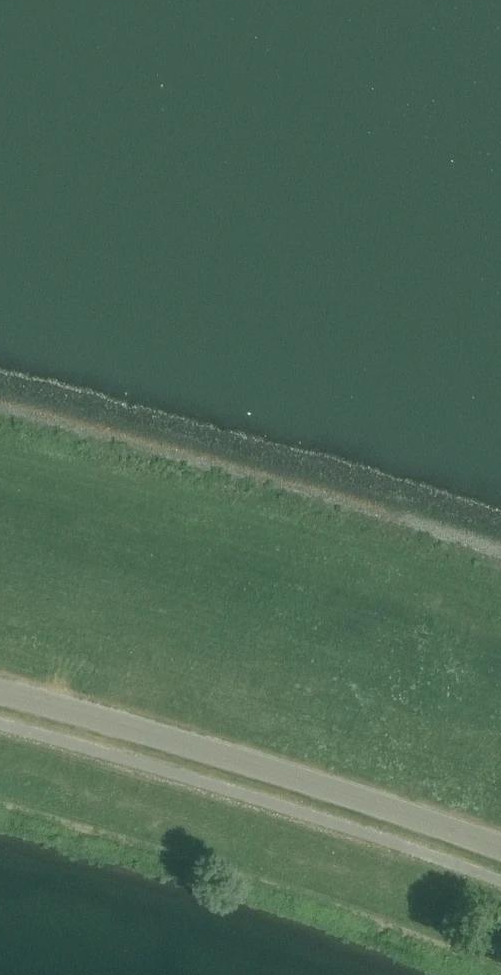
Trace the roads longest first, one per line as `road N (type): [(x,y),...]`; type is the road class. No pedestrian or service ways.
road 1 (unclassified): [(500,839),(0,690)]

